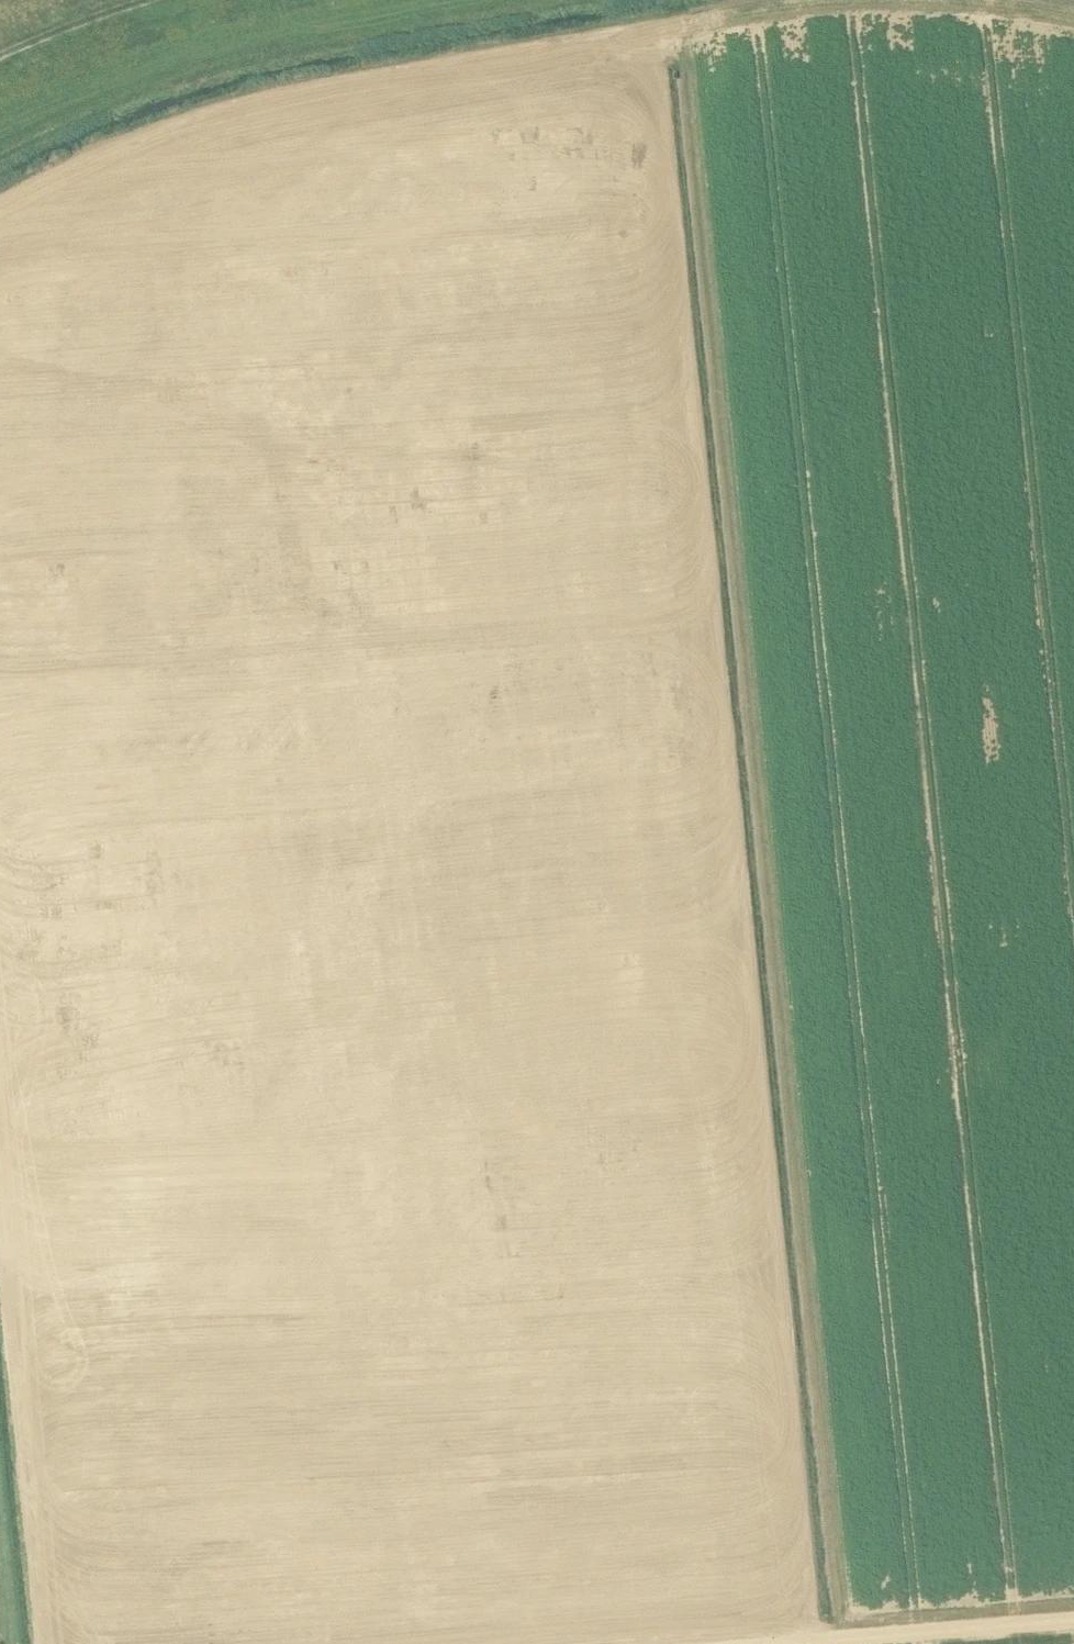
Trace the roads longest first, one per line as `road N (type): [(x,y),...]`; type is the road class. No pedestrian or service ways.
road 1 (track): [(793,1643),(1073,1619)]
road 2 (track): [(128,0),(0,67)]

